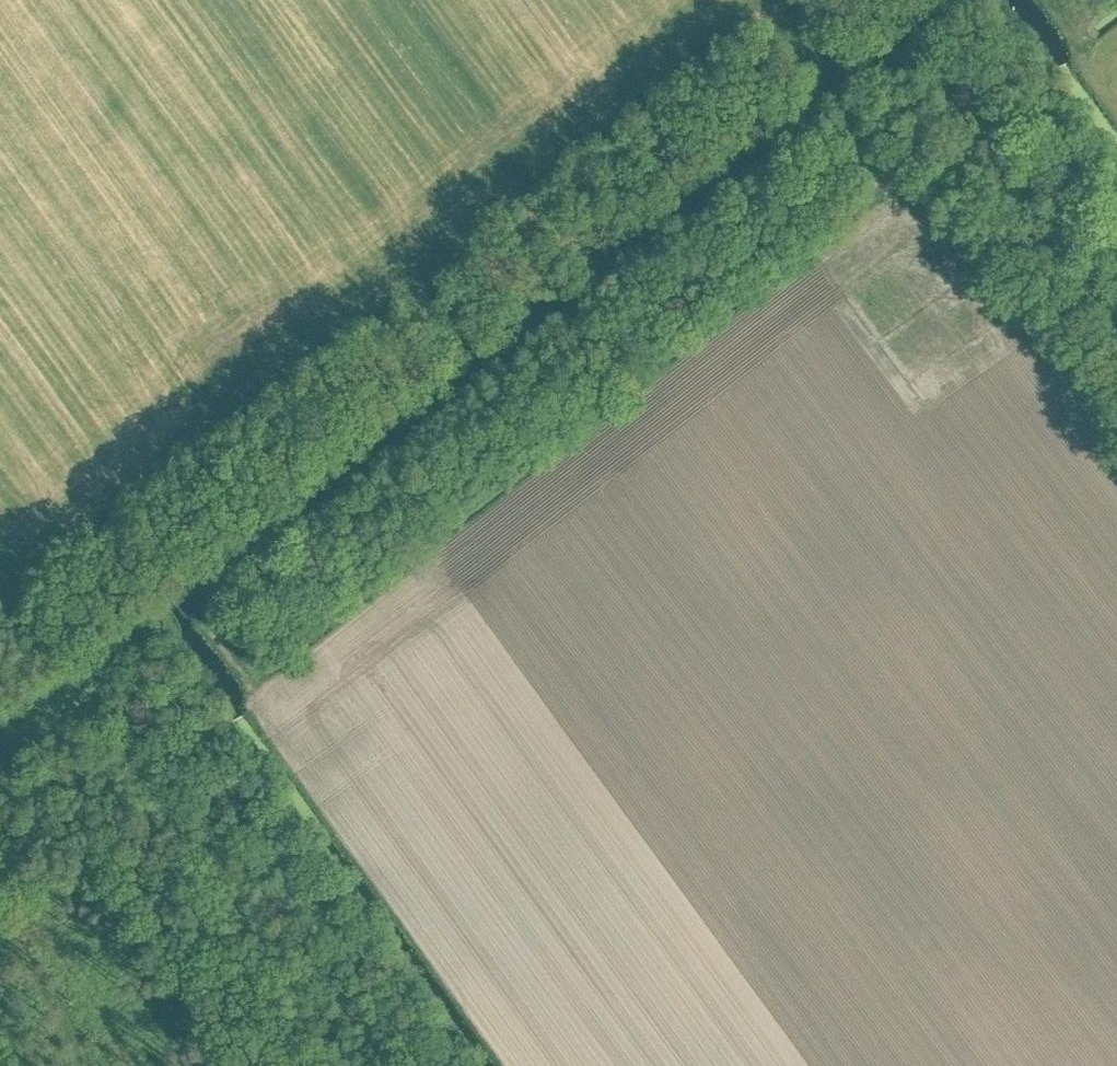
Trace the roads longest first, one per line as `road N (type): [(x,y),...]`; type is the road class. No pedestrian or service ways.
road 1 (track): [(0,922),(61,1013),(83,1065)]

